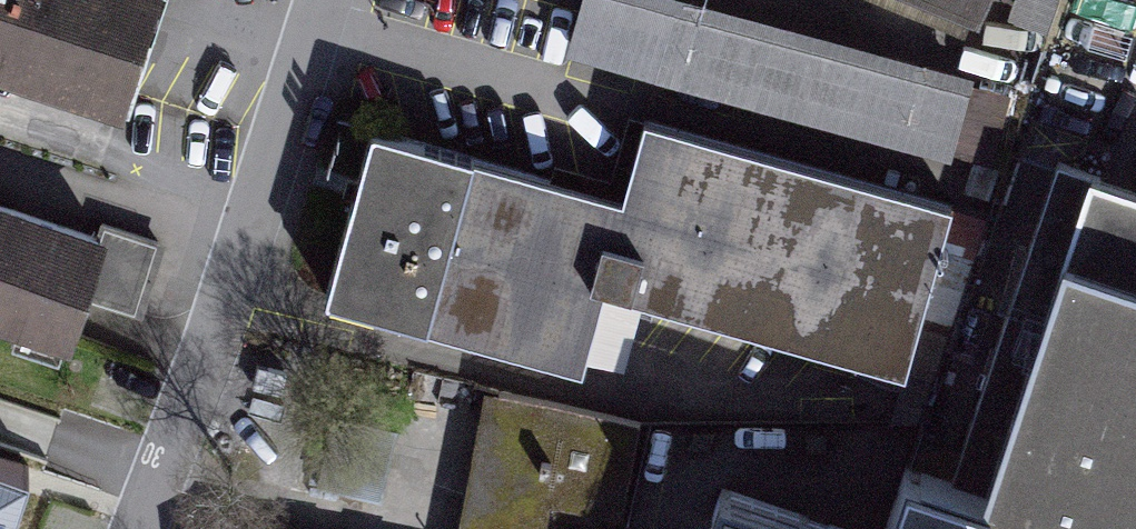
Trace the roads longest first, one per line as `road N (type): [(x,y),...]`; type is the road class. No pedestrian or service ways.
road 1 (residential): [(325,0),(134,528)]

